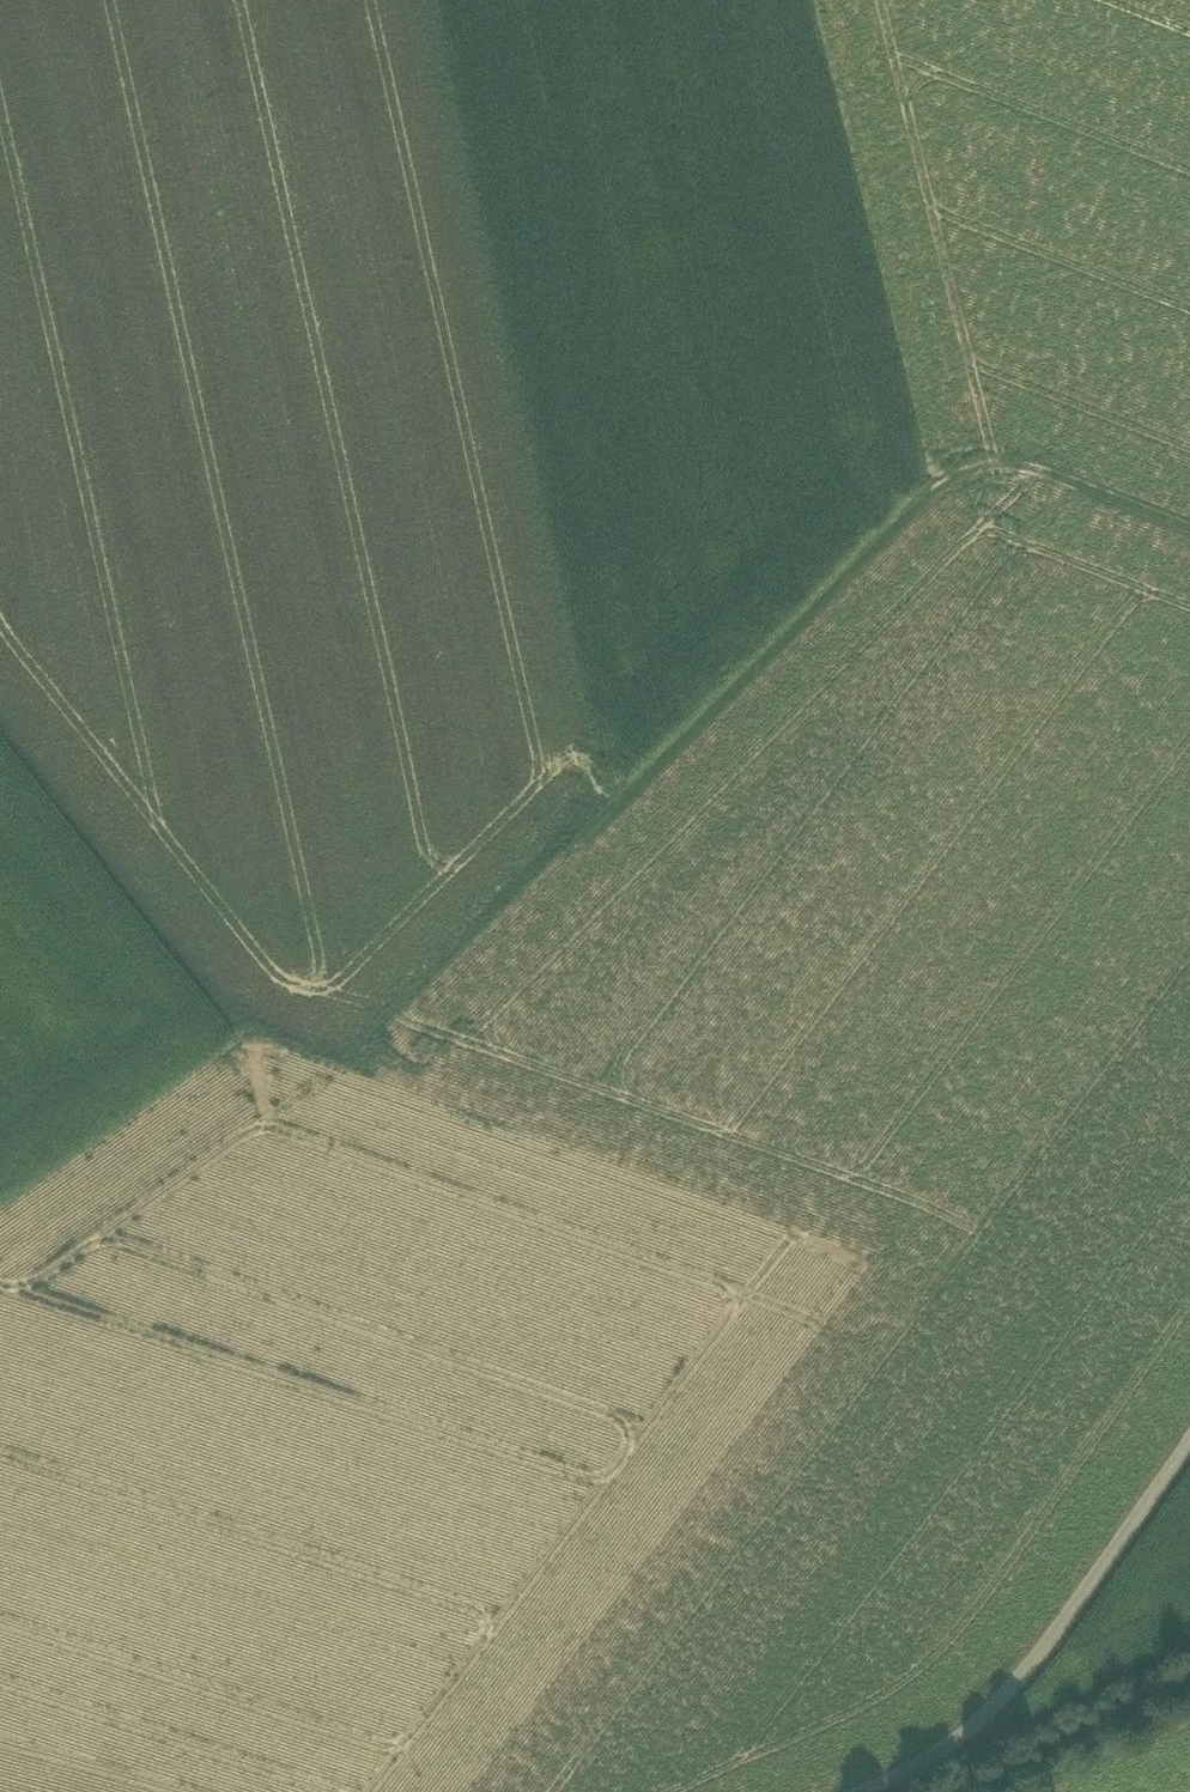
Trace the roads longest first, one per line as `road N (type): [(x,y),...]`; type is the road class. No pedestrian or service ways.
road 1 (unclassified): [(851,1791),(982,1729),(1189,1442)]

